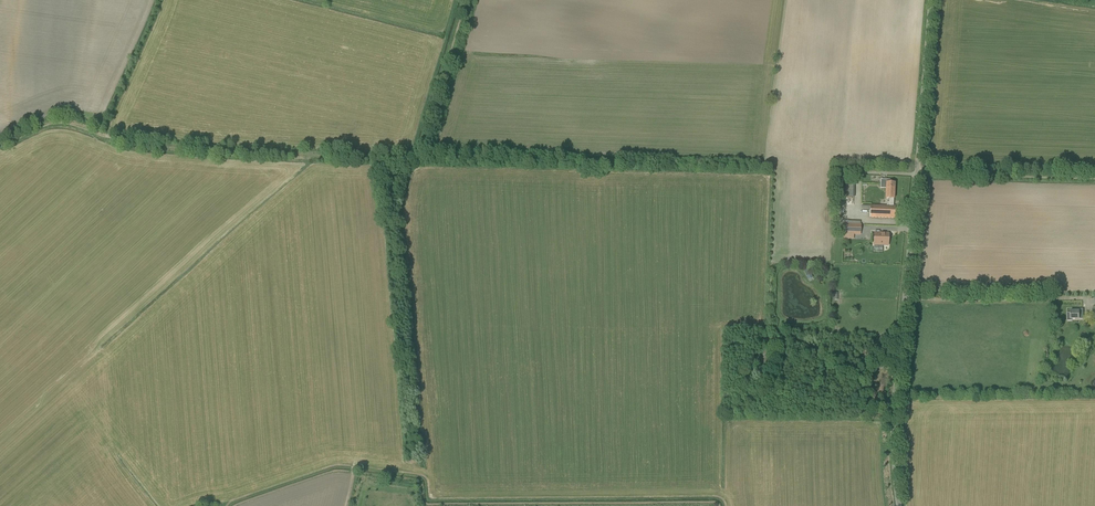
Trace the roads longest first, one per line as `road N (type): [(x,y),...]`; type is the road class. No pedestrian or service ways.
road 1 (unclassified): [(899,505),(893,427),(931,0)]

